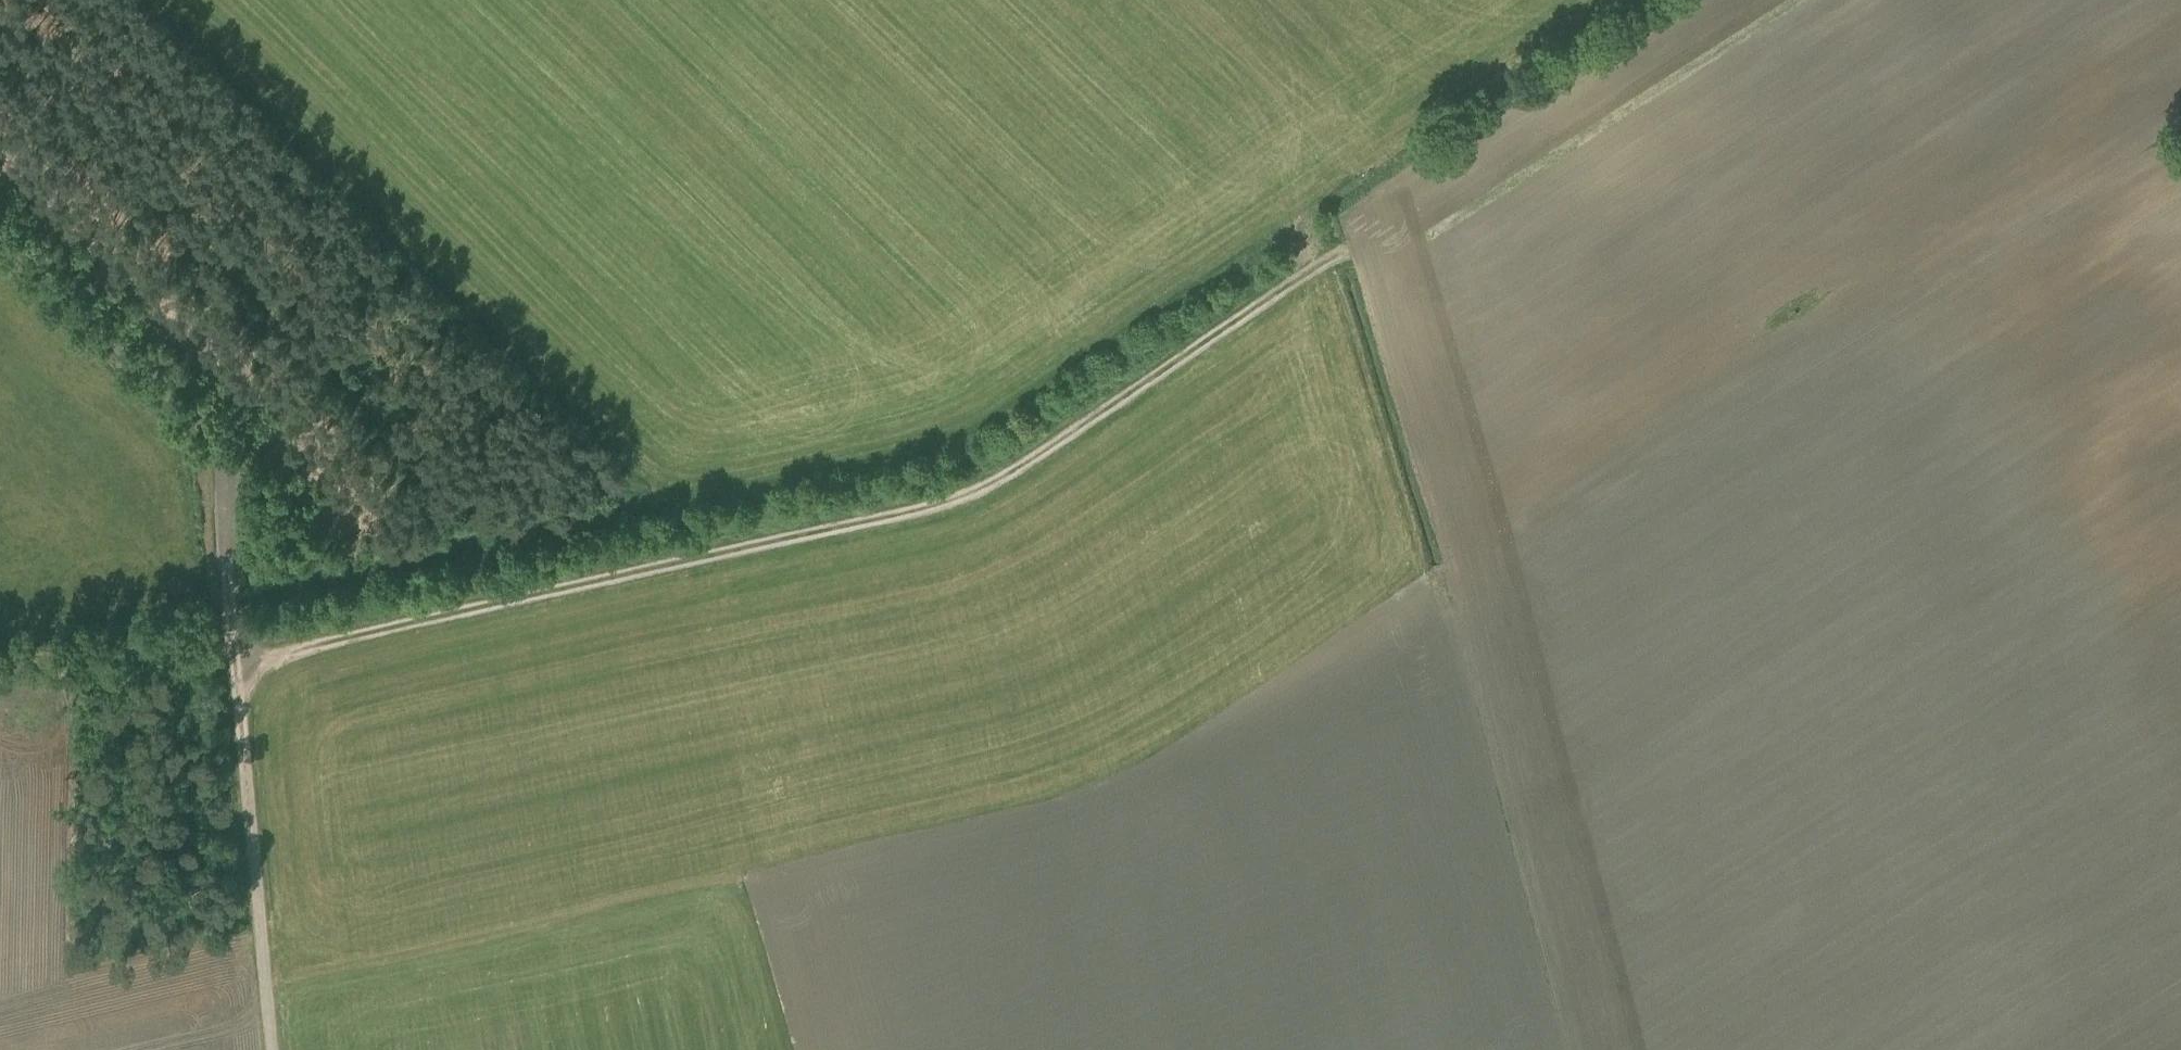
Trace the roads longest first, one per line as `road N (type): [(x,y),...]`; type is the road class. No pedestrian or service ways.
road 1 (track): [(256,1049),(204,456),(0,251)]

